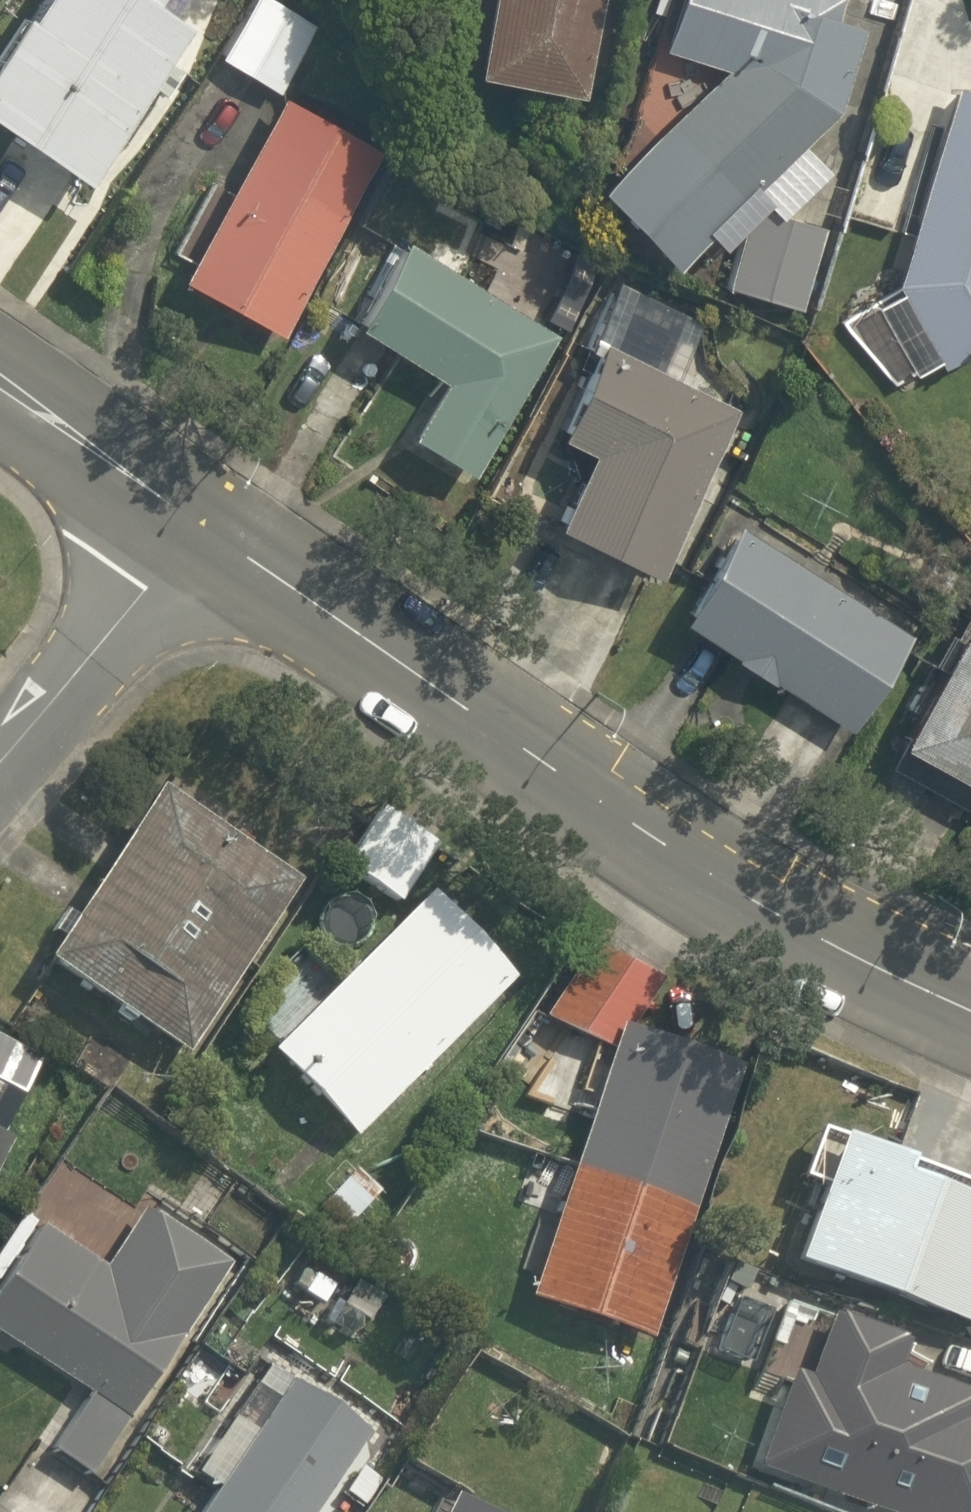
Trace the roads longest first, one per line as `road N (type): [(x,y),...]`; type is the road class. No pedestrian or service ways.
road 1 (tertiary): [(970,1007),(833,944),(196,532)]
road 2 (residential): [(0,757),(196,532)]
road 3 (tertiary): [(196,532),(0,391)]

